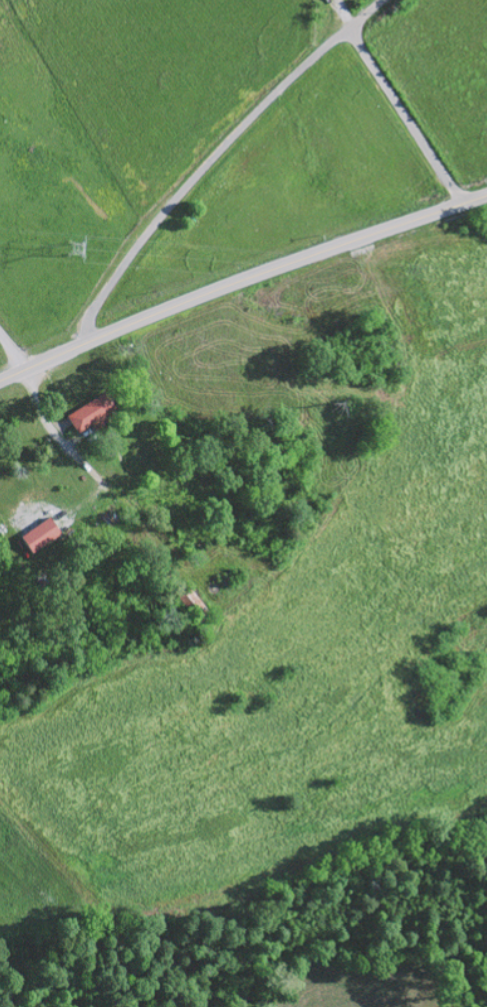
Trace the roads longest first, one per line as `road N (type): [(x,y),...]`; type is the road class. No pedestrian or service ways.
road 1 (secondary): [(0,382),(154,315),(486,196)]
road 2 (residential): [(78,347),(151,230),(354,23)]
road 3 (residential): [(466,203),(368,57),(354,23)]

